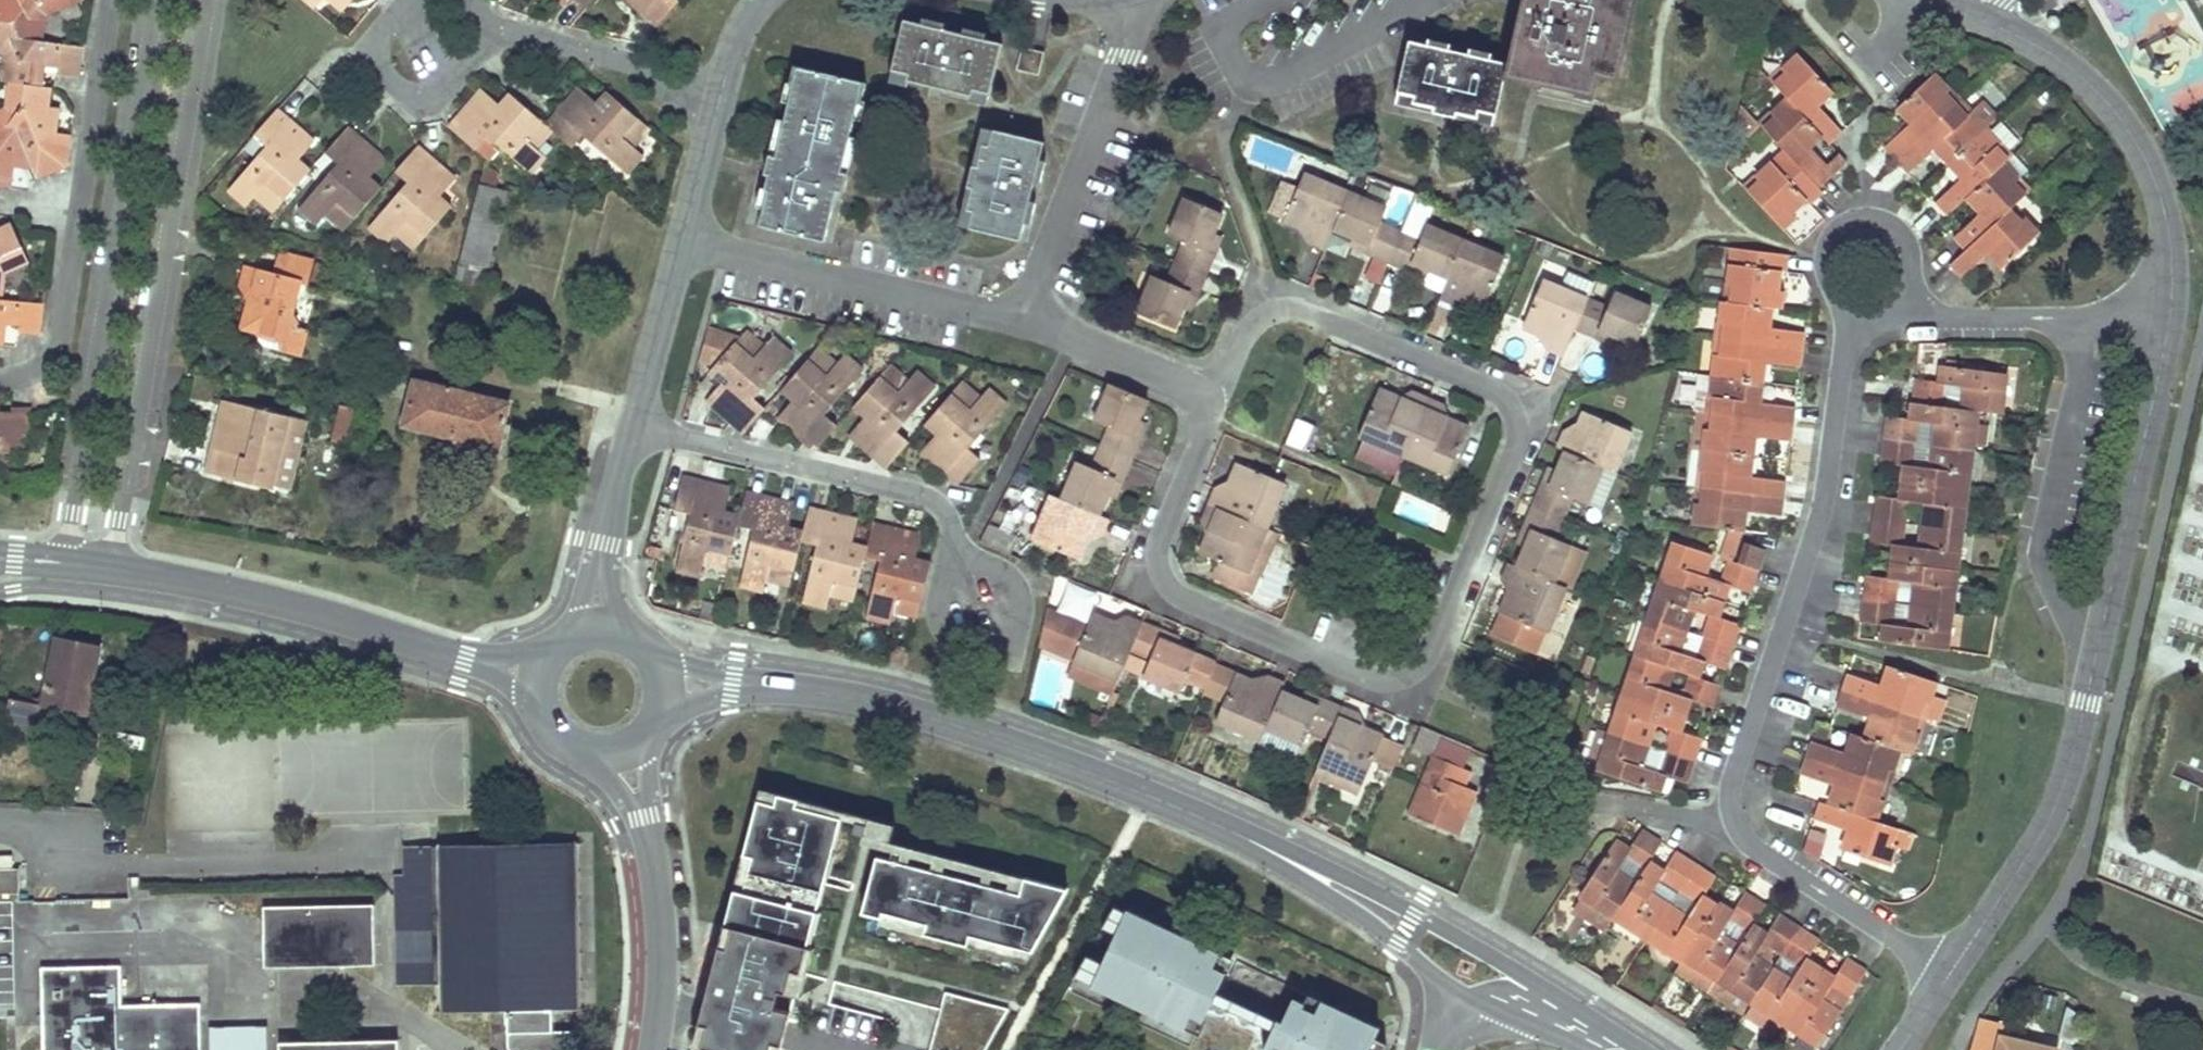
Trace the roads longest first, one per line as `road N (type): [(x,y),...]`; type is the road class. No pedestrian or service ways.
road 1 (residential): [(1220,397),(1159,547),(1161,572),(1175,594),(1374,683),(1409,679),(1426,662),(1468,563)]
road 2 (residential): [(111,570),(209,0)]
road 3 (residential): [(158,0),(64,564)]
road 4 (tertiary): [(717,685),(833,695),(925,717),(1231,832)]
road 5 (residential): [(1468,563),(1518,435),(1515,413),(1499,394),(1310,313),(1280,308),(1247,328),(1220,397)]
road 6 (residential): [(1739,824),(1738,795),(1821,545),(1859,341)]
road 7 (tertiary): [(1631,1044),(1400,904),(1288,849),(1231,832)]
road 8 (residential): [(981,615),(947,511),(930,497),(634,433)]
road 9 (residential): [(0,377),(44,367),(63,333),(109,0)]
road 10 (tertiary): [(111,570),(302,609),(497,667)]
road 11 (residential): [(2097,642),(2165,344),(2173,260)]
road 12 (residential): [(2173,260),(2172,227),(2140,140),(2067,63),(1928,0)]
road 13 (residential): [(1949,971),(2036,844),(2064,788),(2097,642)]
road 14 (residential): [(683,242),(1031,326)]
road 15 (residential): [(2097,642),(2063,611),(2046,554),(2087,319)]
road 16 (residential): [(1031,326),(1126,56),(1136,0)]
road 17 (tertiary): [(1231,832),(1485,1005)]
road 18 (residential): [(1919,317),(1903,236),(1876,219),(1842,226),(1824,254),(1827,274),(1859,341)]
road 19 (residential): [(1949,971),(1750,843),(1739,824)]
road 20 (tertiary): [(640,801),(665,978),(656,1049)]
road 21 (residential): [(716,113),(579,42),(492,23)]
road 22 (residential): [(1031,326),(1220,397)]
road 23 (residential): [(396,0),(372,37),(378,67),(404,92),(447,79),(482,51)]
road 24 (residential): [(683,242),(634,433)]
road 25 (residential): [(1919,317),(2087,319)]
road 26 (unclassified): [(1631,1044),(1517,997),(1485,1005)]
road 27 (residential): [(1599,798),(1739,824)]
road 28 (residential): [(634,433),(602,565)]
road 29 (residential): [(716,113),(683,242)]
road 30 (residential): [(763,0),(739,36),(716,113)]

